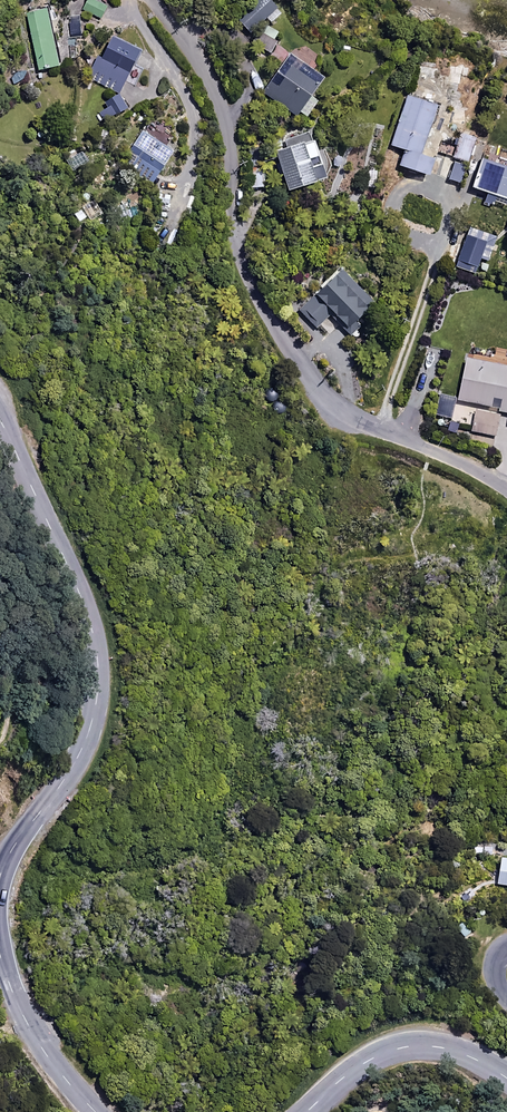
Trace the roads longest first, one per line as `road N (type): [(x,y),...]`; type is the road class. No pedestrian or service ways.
road 1 (residential): [(506,477),(351,403),(273,310),(230,220),(233,105),(167,0)]
road 2 (tertiary): [(0,876),(80,755),(98,673),(91,631),(0,423)]
road 3 (tertiary): [(506,1082),(465,1055),(404,1046),(357,1067),(304,1111)]
road 4 (tertiary): [(91,1111),(31,1039),(0,960)]

